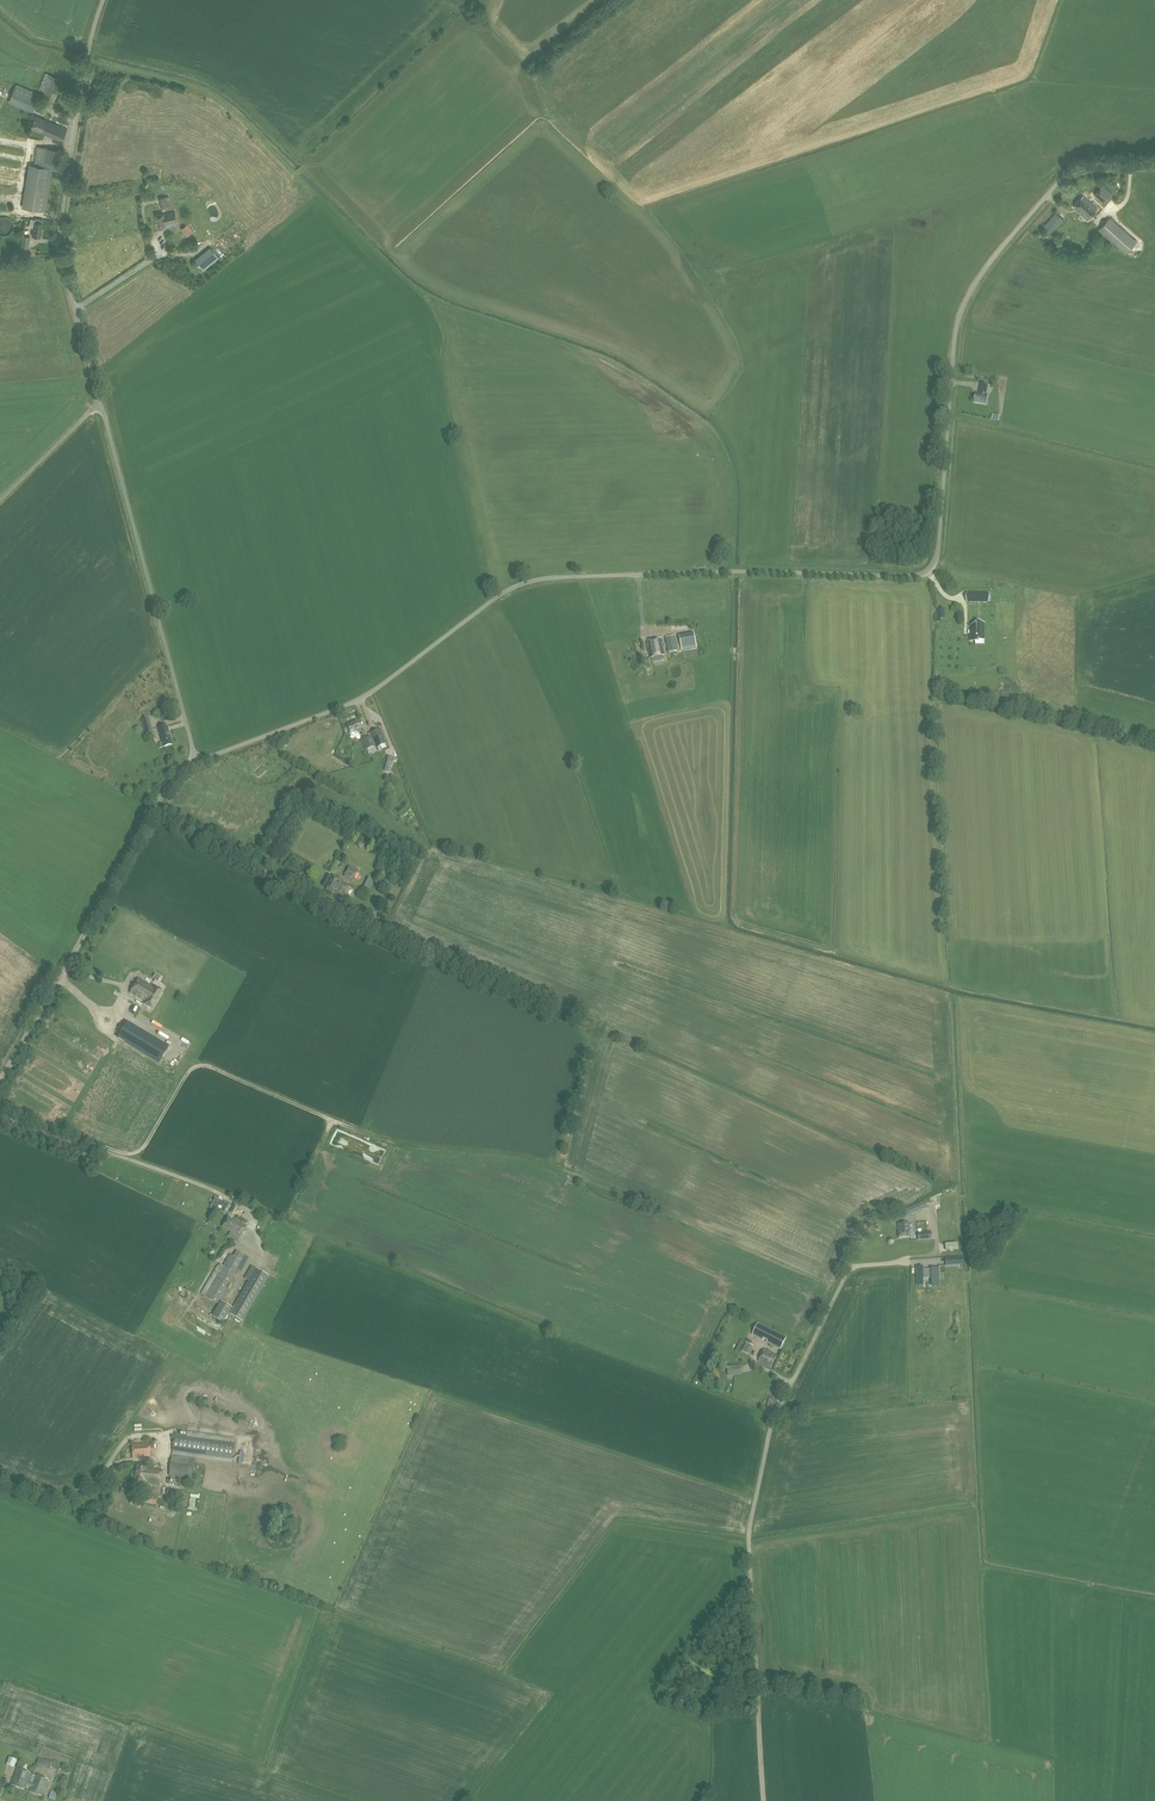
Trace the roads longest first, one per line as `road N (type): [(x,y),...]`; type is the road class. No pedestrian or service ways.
road 1 (unclassified): [(197,762),(365,696),(505,591),(536,579),(929,571),(938,554),(956,332),(969,294),(1067,175),(1154,164)]
road 2 (unclassified): [(101,401),(62,280),(56,237),(102,0)]
road 3 (unclassified): [(0,1082),(160,800),(197,762)]
road 4 (unclassified): [(197,762),(101,401)]
road 5 (unclassified): [(0,502),(101,401)]

